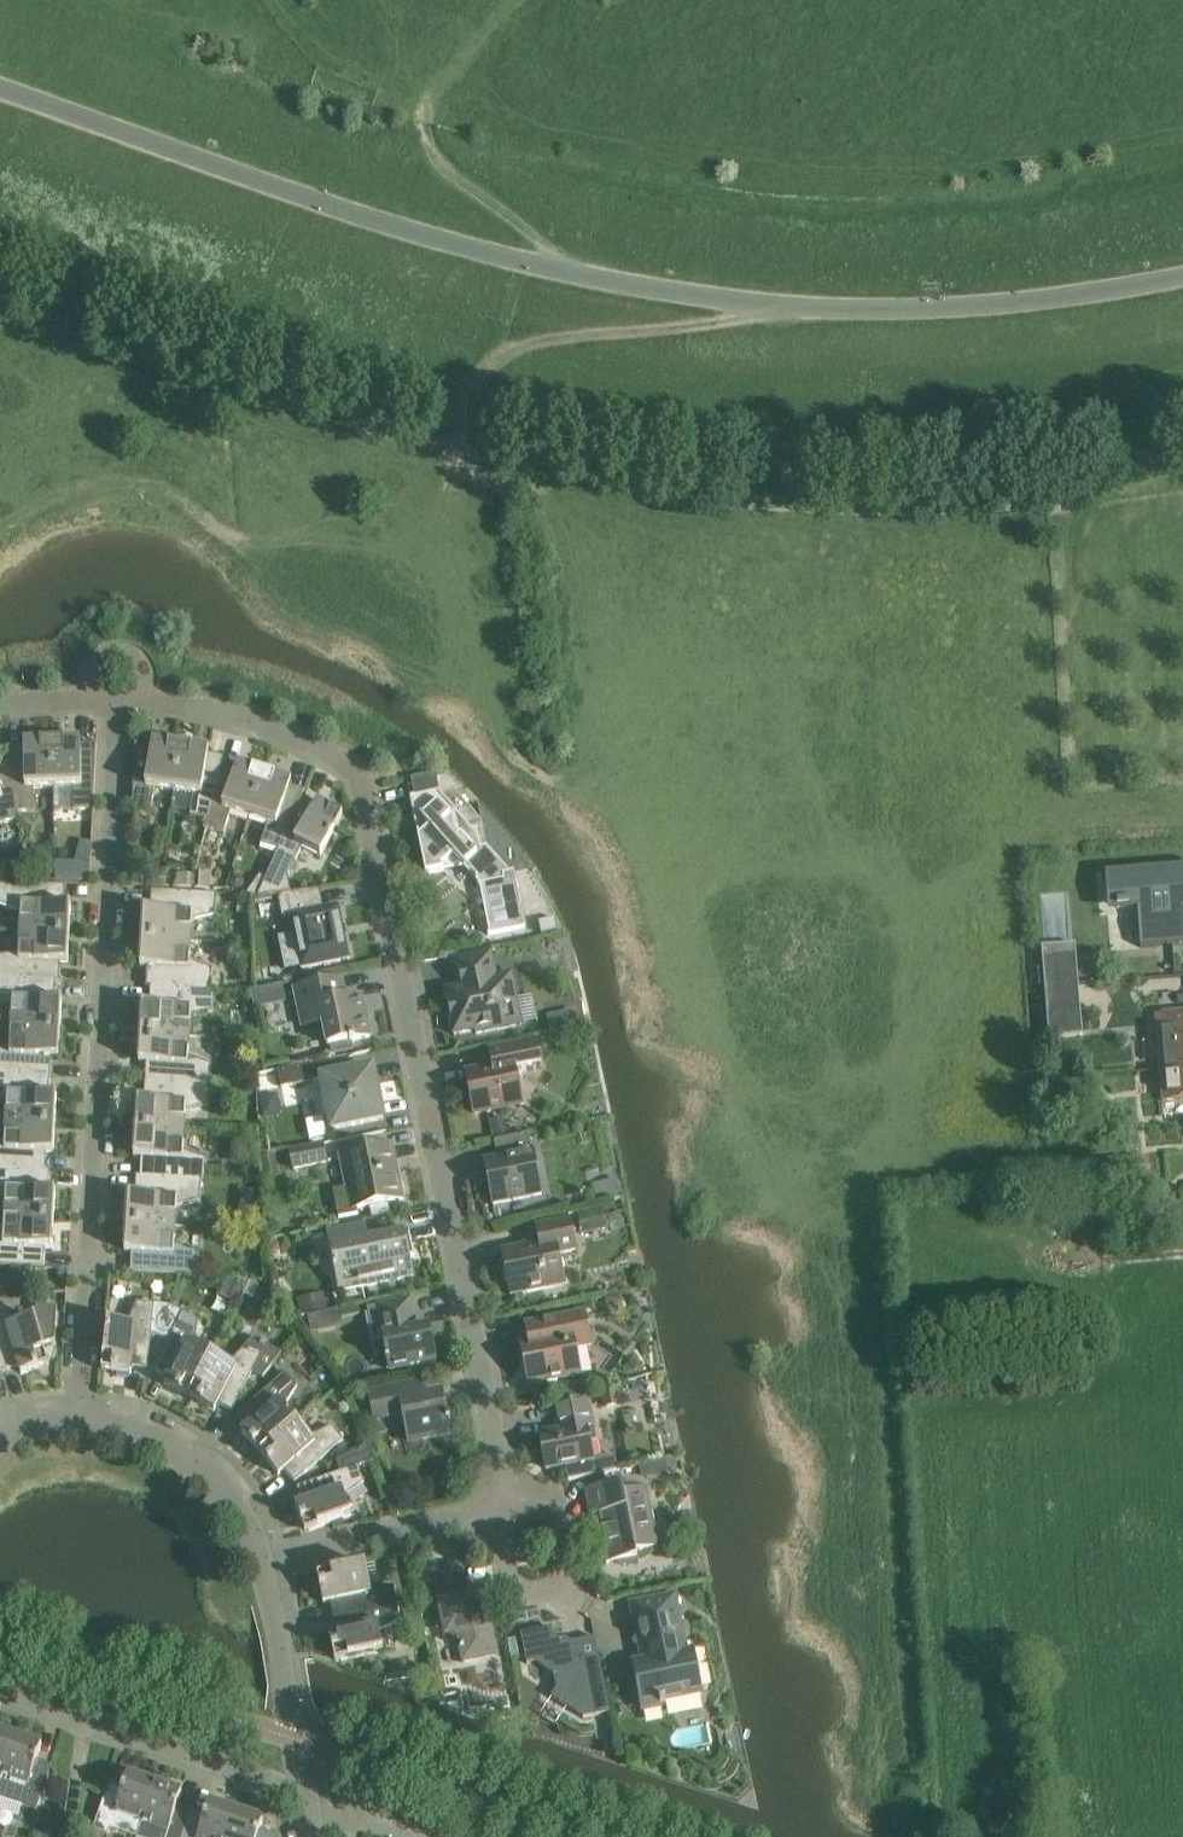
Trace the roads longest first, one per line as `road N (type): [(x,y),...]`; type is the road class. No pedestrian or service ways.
road 1 (unclassified): [(1182,279),(911,308),(775,304),(578,274),(399,229),(0,88)]
road 2 (residential): [(507,1494),(363,770),(336,743),(253,716),(150,701),(123,710)]
road 3 (residential): [(75,1413),(123,710)]
road 4 (track): [(775,304),(738,327),(514,346),(475,378),(448,453)]
road 5 (residential): [(307,1803),(0,1698)]
road 6 (residential): [(75,1413),(128,1420),(211,1465),(247,1511),(266,1561)]
road 7 (residential): [(493,1513),(509,1581),(531,1594),(557,1588),(569,1570),(560,1517),(543,1498),(507,1494)]
road 8 (residential): [(266,1561),(493,1513)]
road 9 (track): [(578,274),(533,219),(431,155),(428,128)]
road 10 (residential): [(266,1561),(296,1739)]
road 11 (residential): [(436,1836),(307,1803)]
road 12 (residential): [(123,710),(93,695),(0,711)]

